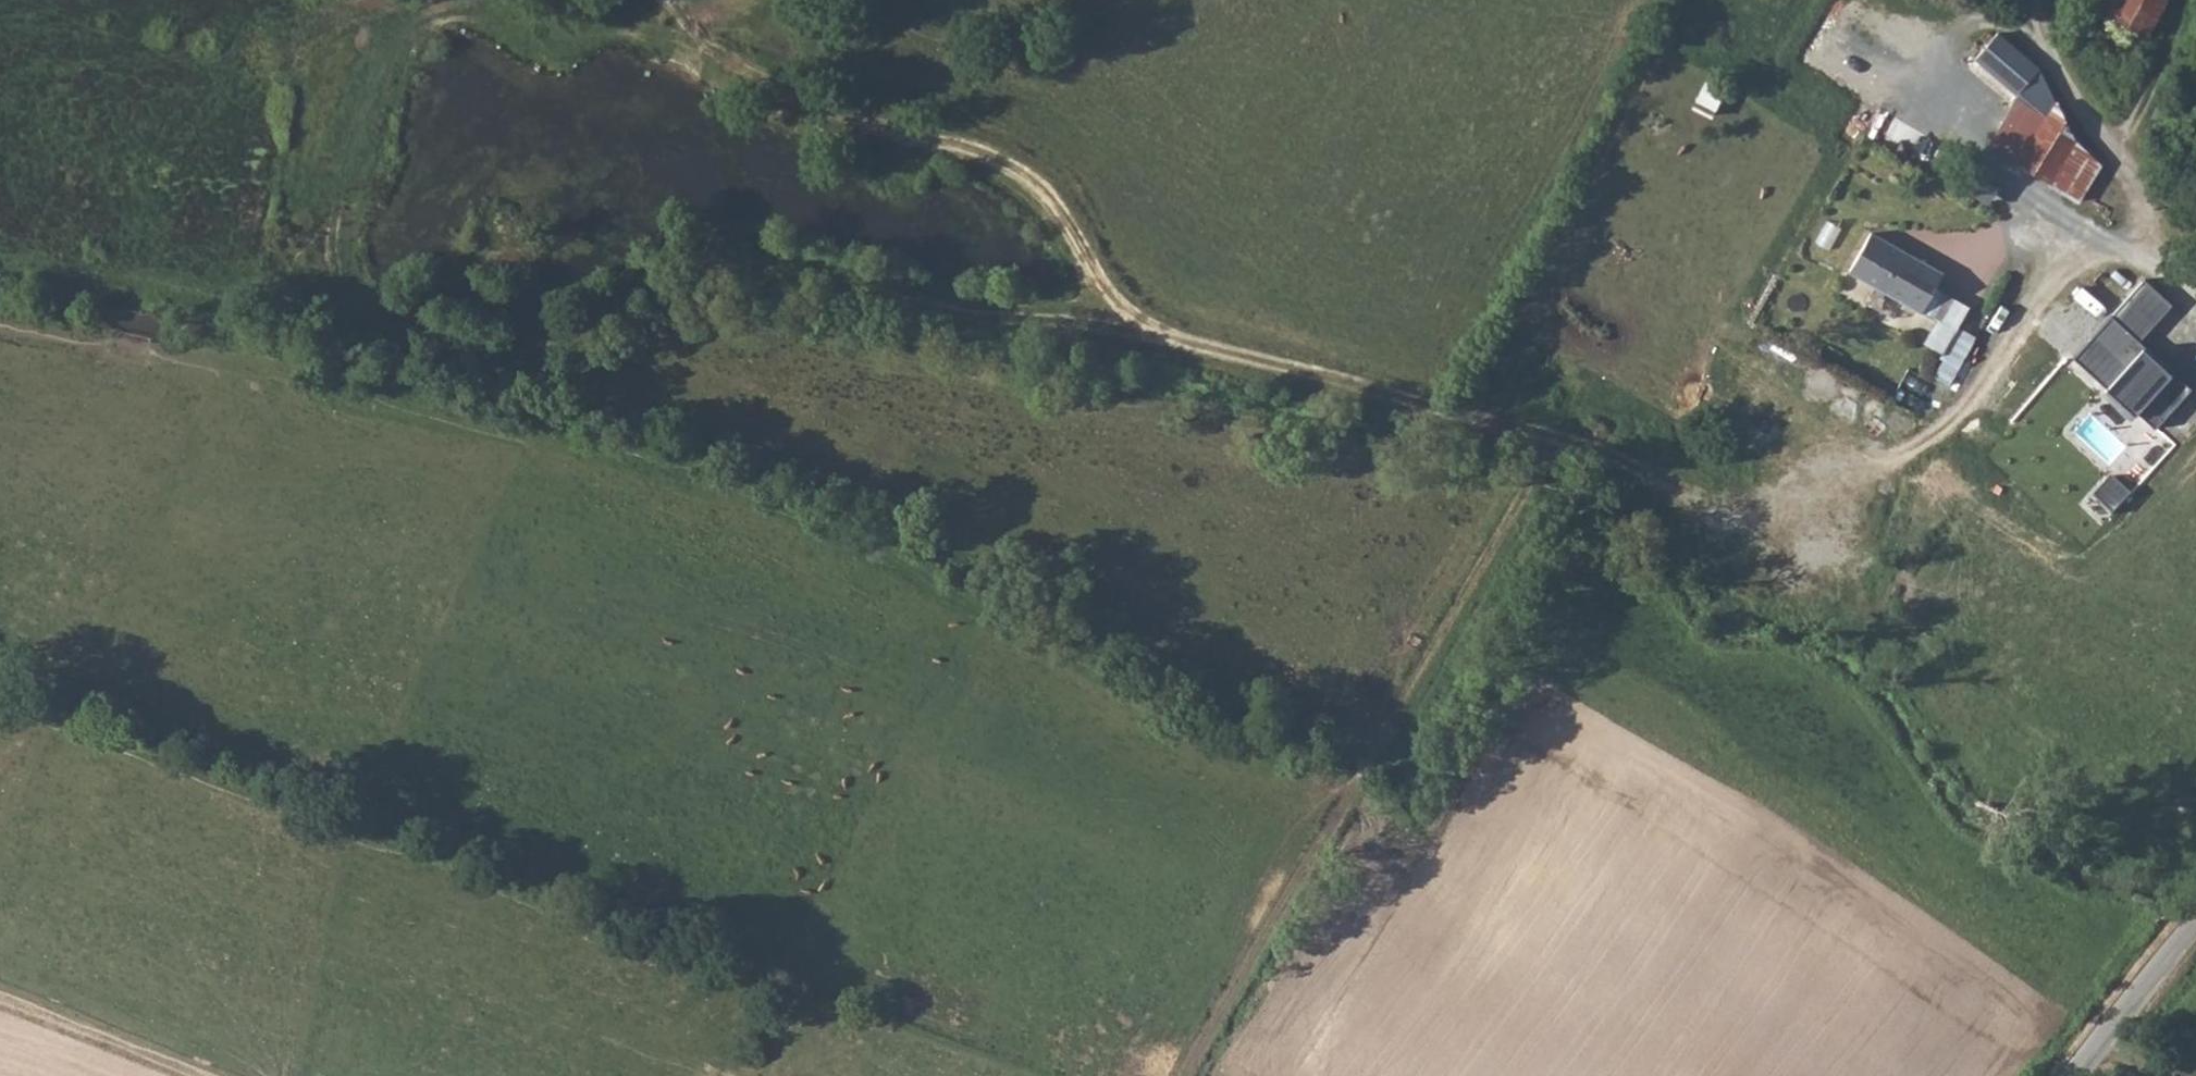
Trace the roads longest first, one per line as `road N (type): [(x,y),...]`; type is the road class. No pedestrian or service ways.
road 1 (unclassified): [(2080,1075),(2195,932)]

